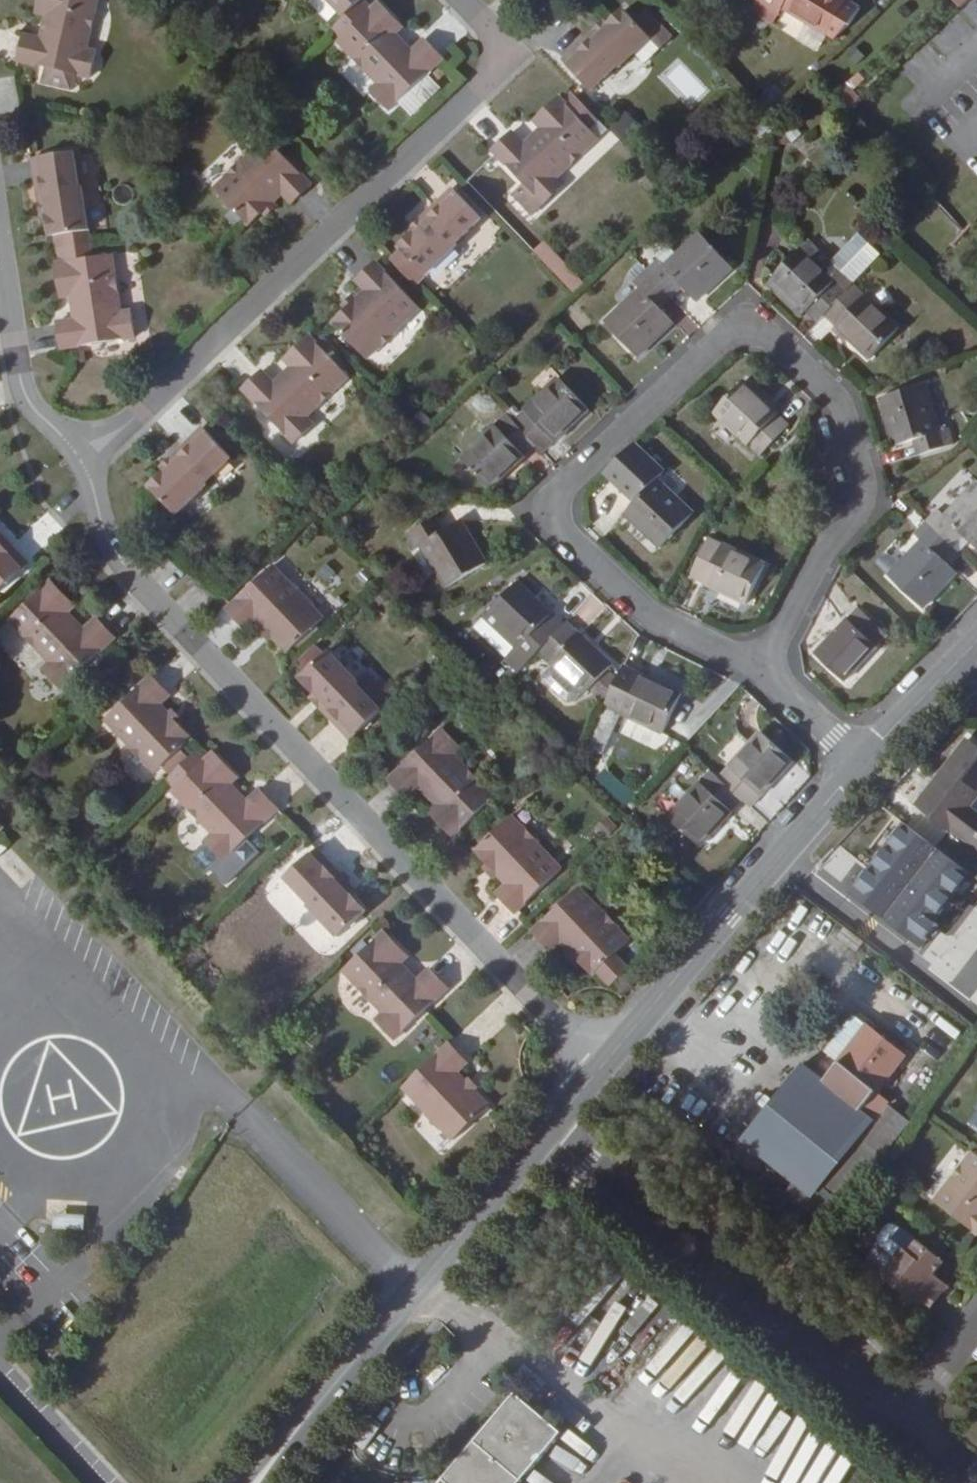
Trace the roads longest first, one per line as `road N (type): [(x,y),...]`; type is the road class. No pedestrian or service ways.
road 1 (residential): [(764,670),(655,621),(557,528),(562,478),(748,310),(842,400),(866,505),(825,546)]
road 2 (residential): [(88,469),(103,530),(127,570),(599,1070)]
road 3 (residential): [(458,0),(514,59),(88,469)]
road 4 (tertiary): [(599,1070),(859,764)]
road 5 (tertiary): [(296,1431),(537,1144)]
road 6 (residential): [(537,1144),(772,1329),(802,1333)]
road 7 (residential): [(802,1333),(791,1307),(553,1125)]
road 8 (residential): [(0,266),(16,377),(29,407),(88,469)]
road 9 (tertiary): [(859,764),(976,642)]
road 10 (residential): [(0,1375),(101,1482)]
road 11 (residential): [(825,546),(764,670)]
road 12 (residential): [(859,764),(764,670)]
road 13 (residential): [(905,1417),(802,1333)]

